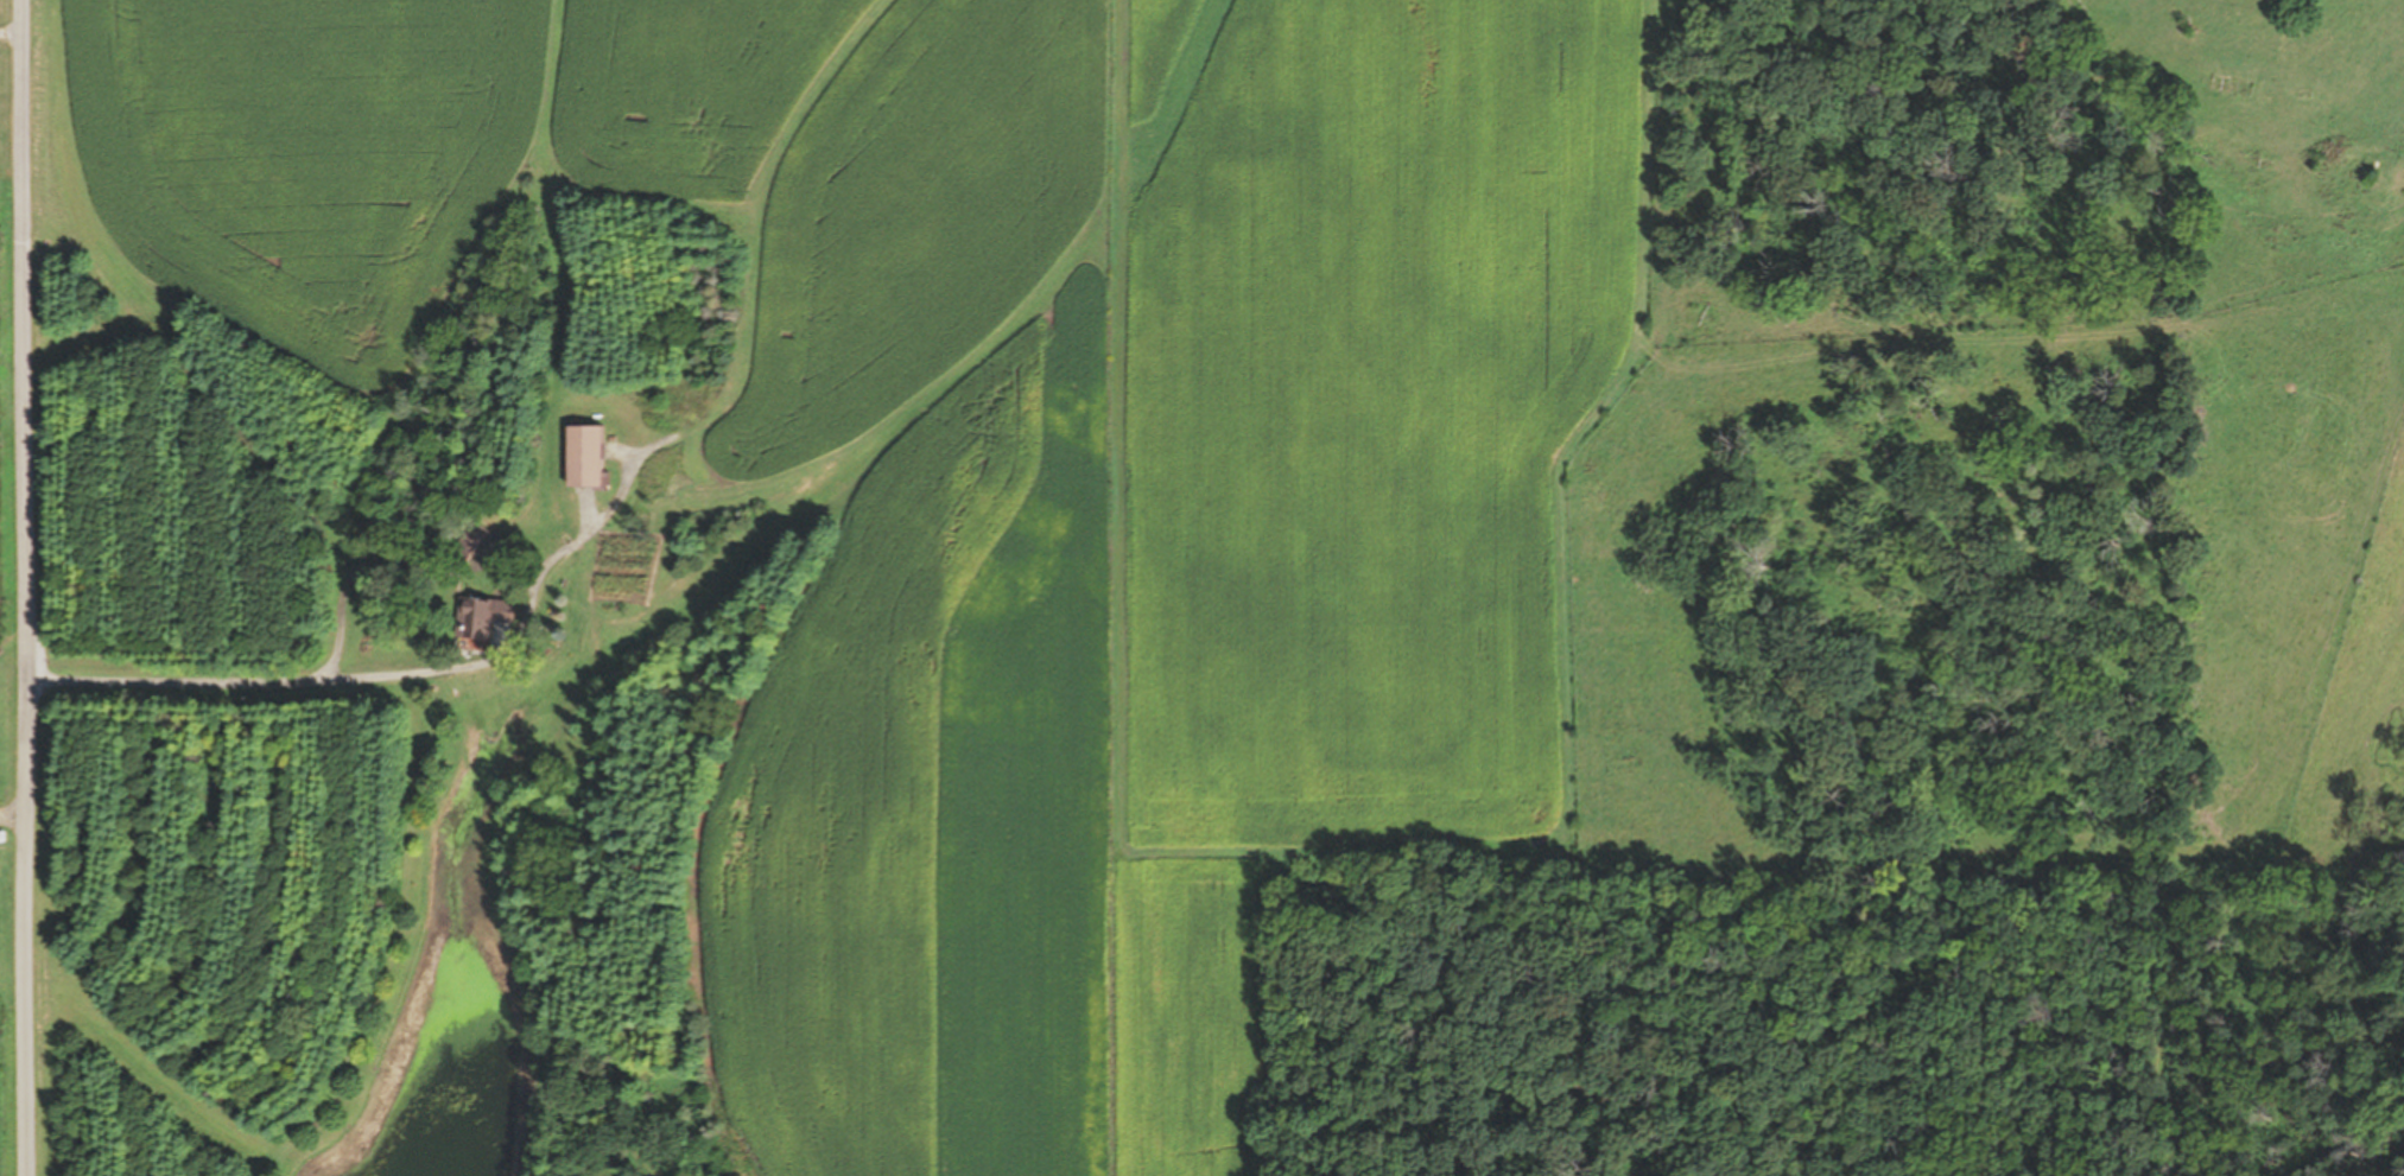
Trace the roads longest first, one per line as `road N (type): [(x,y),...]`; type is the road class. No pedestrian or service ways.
road 1 (residential): [(32,1175),(36,679),(22,0)]
road 2 (residential): [(36,679),(505,688)]

